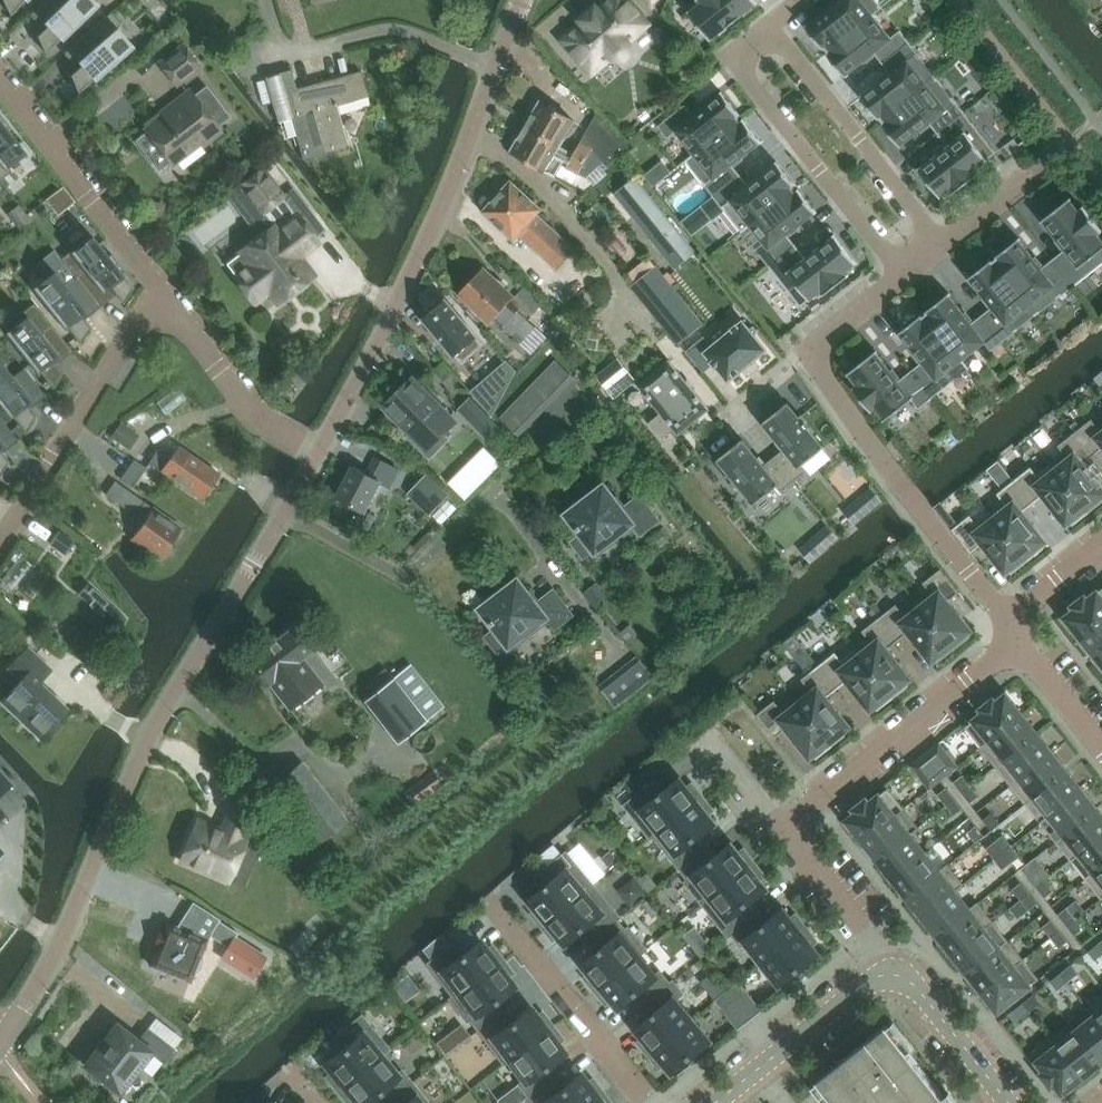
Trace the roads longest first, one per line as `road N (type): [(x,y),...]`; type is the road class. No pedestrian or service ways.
road 1 (residential): [(0,1044),(61,942),(147,741),(320,451)]
road 2 (residential): [(320,451),(451,191),(523,0)]
road 3 (residential): [(1009,619),(893,475),(818,360),(829,334),(902,278)]
road 4 (residential): [(902,278),(733,59),(772,29)]
road 5 (residential): [(160,291),(0,547)]
road 6 (residential): [(782,827),(1020,644)]
road 7 (residential): [(942,246),(772,29)]
road 8 (residential): [(0,75),(160,291)]
road 9 (residential): [(650,1102),(492,902)]
road 10 (residential): [(320,451),(255,411),(160,291)]
road 11 (residential): [(895,966),(716,1102)]
road 12 (residential): [(895,966),(782,827)]
road 13 (residential): [(1009,1102),(895,966)]
road 14 (residential): [(1020,644),(1101,748)]

